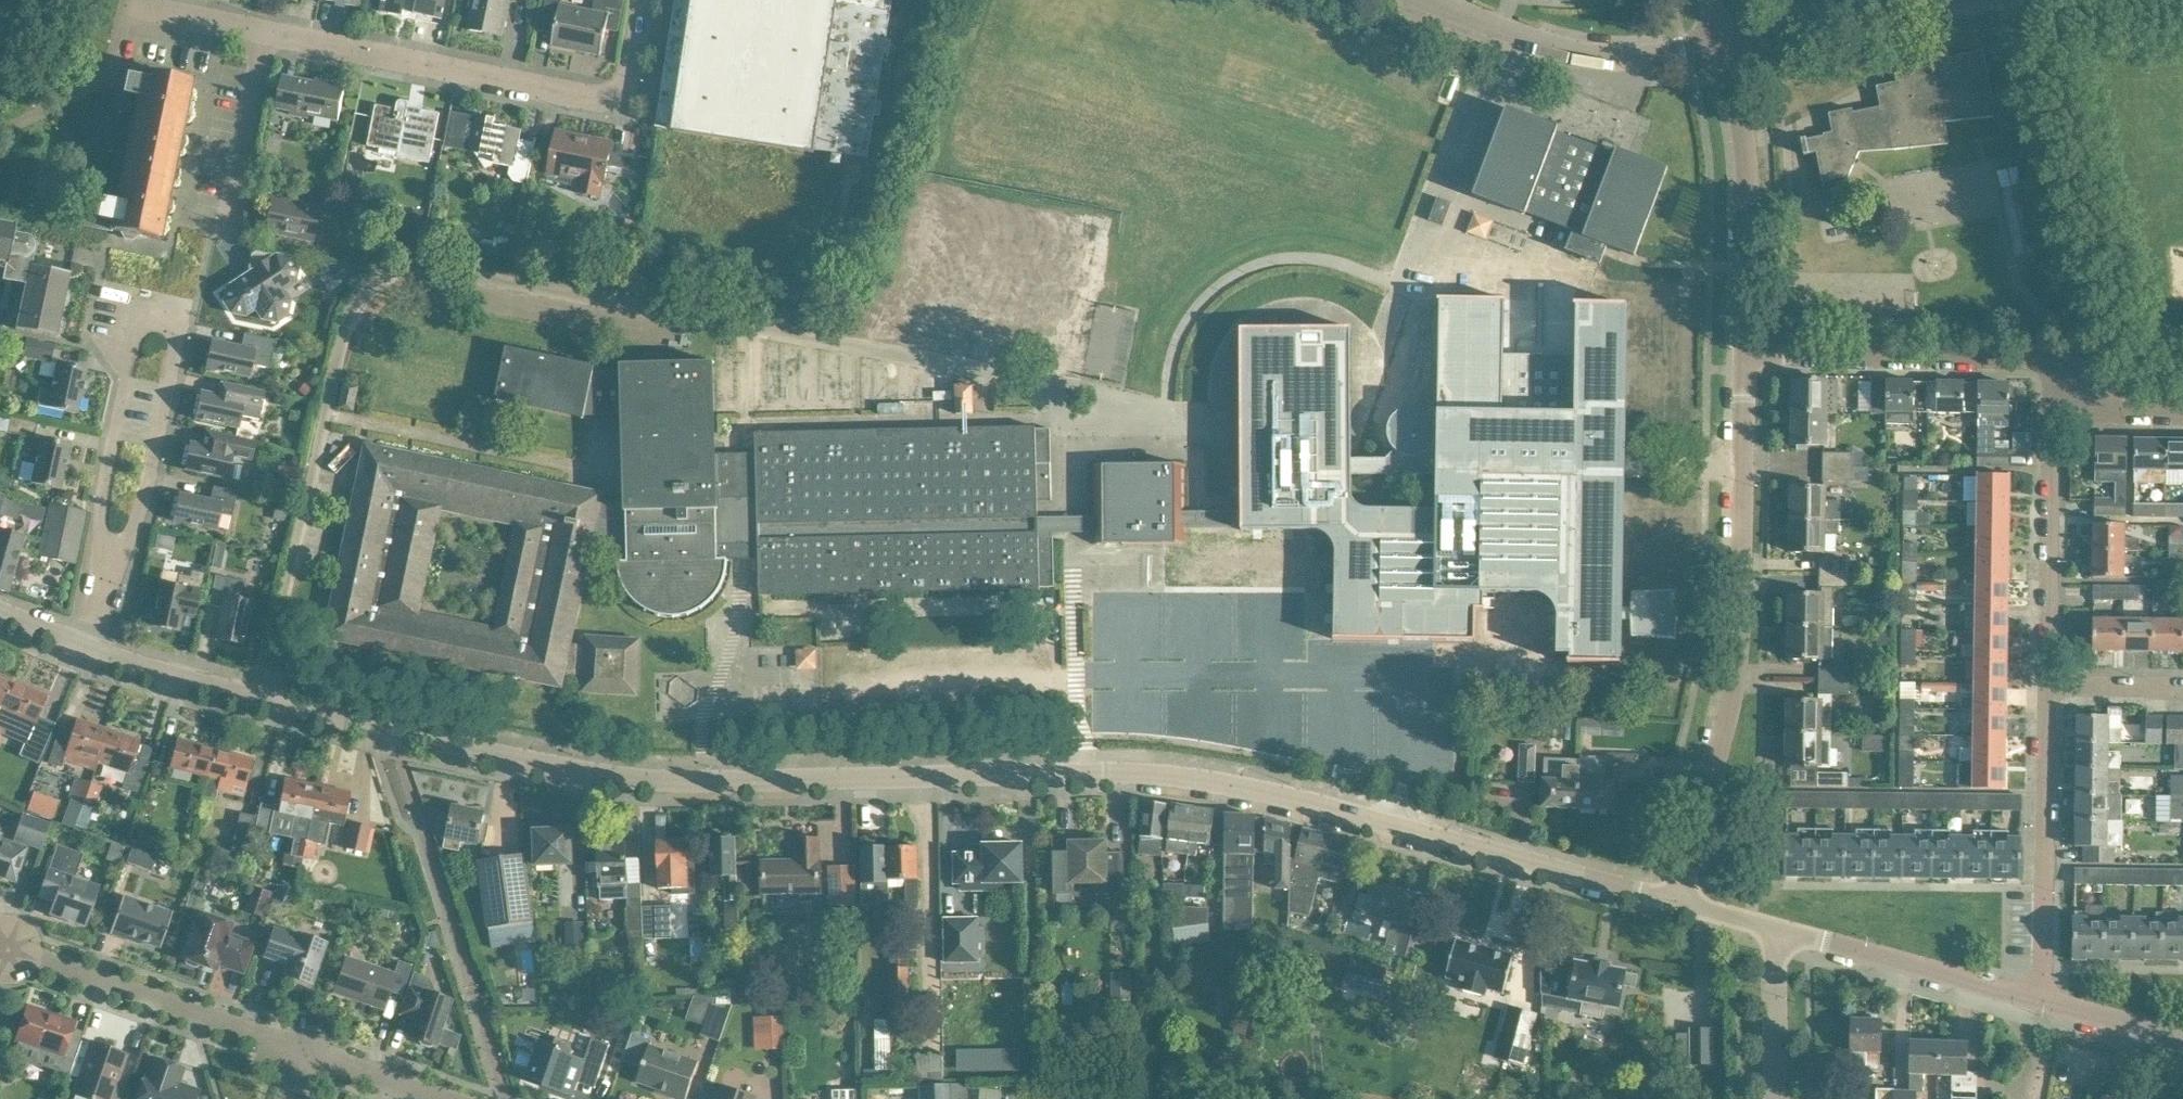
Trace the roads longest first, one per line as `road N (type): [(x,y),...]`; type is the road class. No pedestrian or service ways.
road 1 (unclassified): [(1683,908),(1209,779),(1070,769),(628,782),(260,701),(90,651)]
road 2 (unclassified): [(1683,908),(1740,670),(1748,354)]
road 3 (residential): [(111,555),(100,528),(140,318),(181,326),(133,534)]
road 4 (residential): [(268,33),(600,100),(628,84),(642,0)]
road 5 (residential): [(2046,693),(2053,372)]
road 6 (residential): [(2043,1007),(2046,693)]
road 7 (residential): [(302,1051),(7,950)]
road 8 (residential): [(2053,372),(2040,360),(1748,354)]
road 9 (unclassified): [(1748,354),(1748,173),(1723,49)]
road 10 (unclassified): [(1723,49),(1649,62),(1578,55),(1433,0)]
road 11 (unclassified): [(2043,1007),(1775,936)]
road 12 (unclassified): [(1940,0),(1723,49)]
road 13 (residential): [(231,223),(268,33)]
road 14 (residential): [(1779,1098),(1775,936)]
road 15 (residential): [(443,1098),(302,1051)]
road 16 (residential): [(126,4),(268,33)]
road 17 (unclassified): [(2182,1043),(2043,1007)]
road 18 (residential): [(2182,413),(2099,411),(2053,372)]
road 19 (residential): [(2046,693),(2182,692)]
road 20 (residential): [(0,132),(109,81)]

